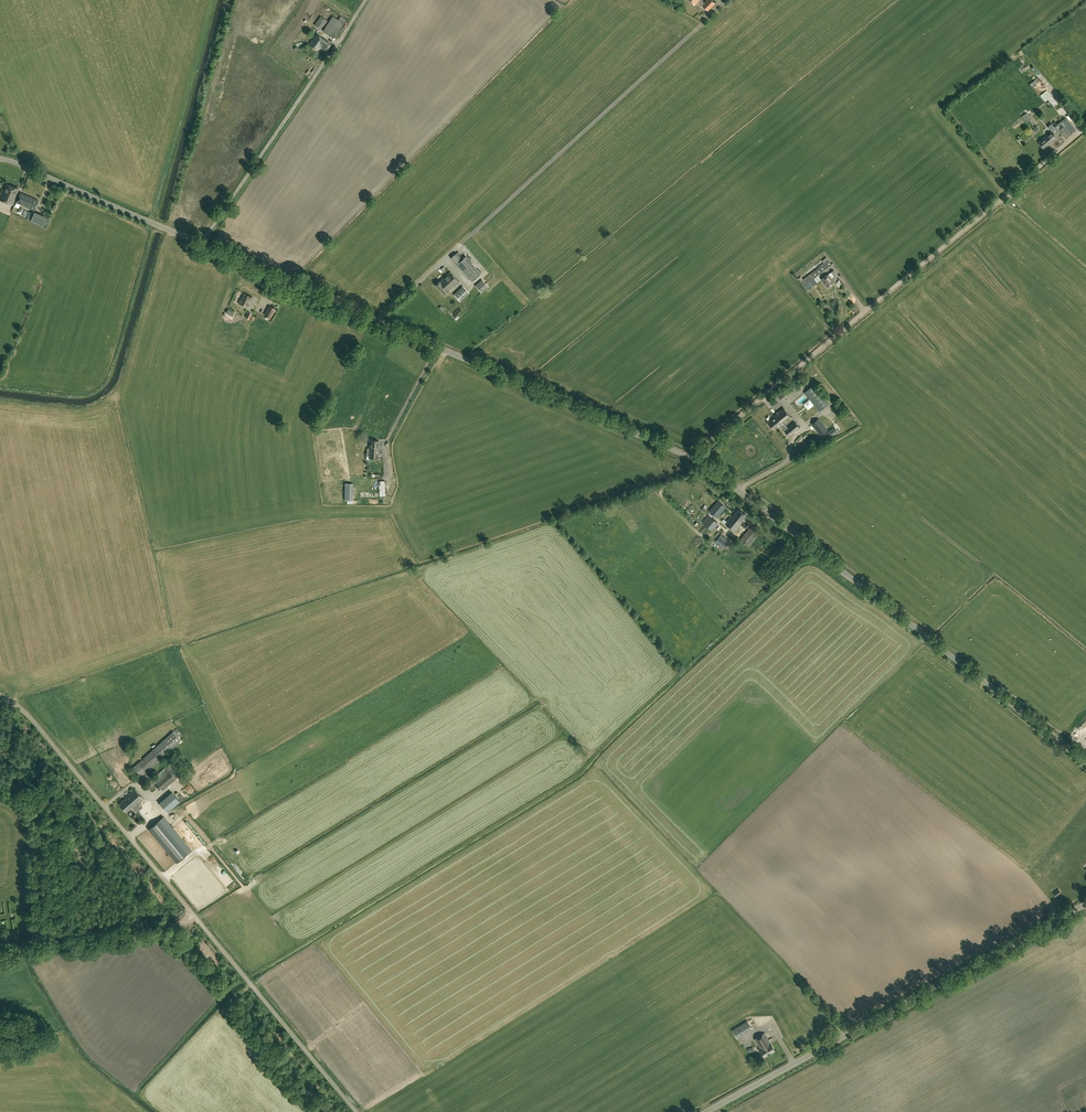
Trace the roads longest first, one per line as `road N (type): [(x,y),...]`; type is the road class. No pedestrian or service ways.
road 1 (unclassified): [(1085,760),(690,456),(0,159)]
road 2 (unclassified): [(357,1111),(31,713),(0,694)]
road 3 (tertiary): [(706,1111),(1085,905)]

